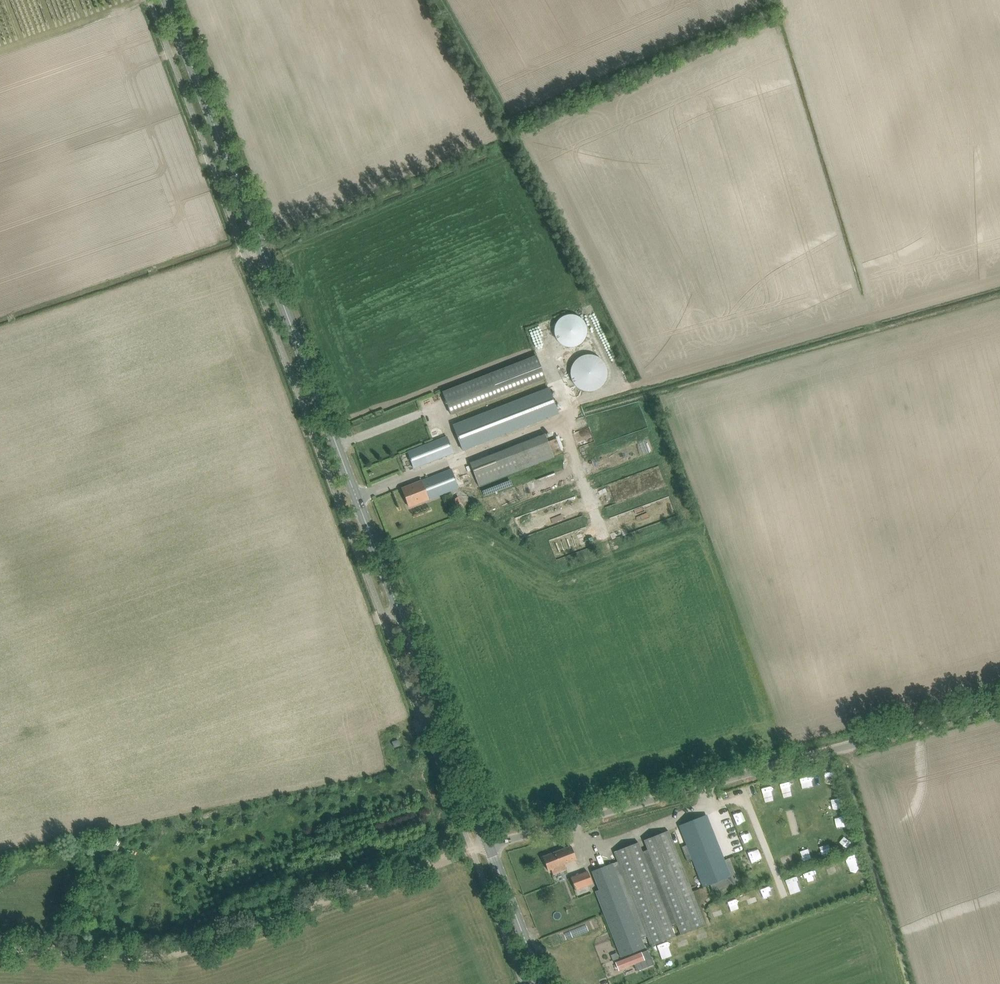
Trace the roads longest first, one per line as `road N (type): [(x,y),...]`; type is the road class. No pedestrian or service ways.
road 1 (tertiary): [(489,845),(167,0)]
road 2 (unclassified): [(489,845),(999,703)]
road 3 (track): [(473,852),(159,953),(0,943)]
road 4 (tertiary): [(542,983),(489,845)]

